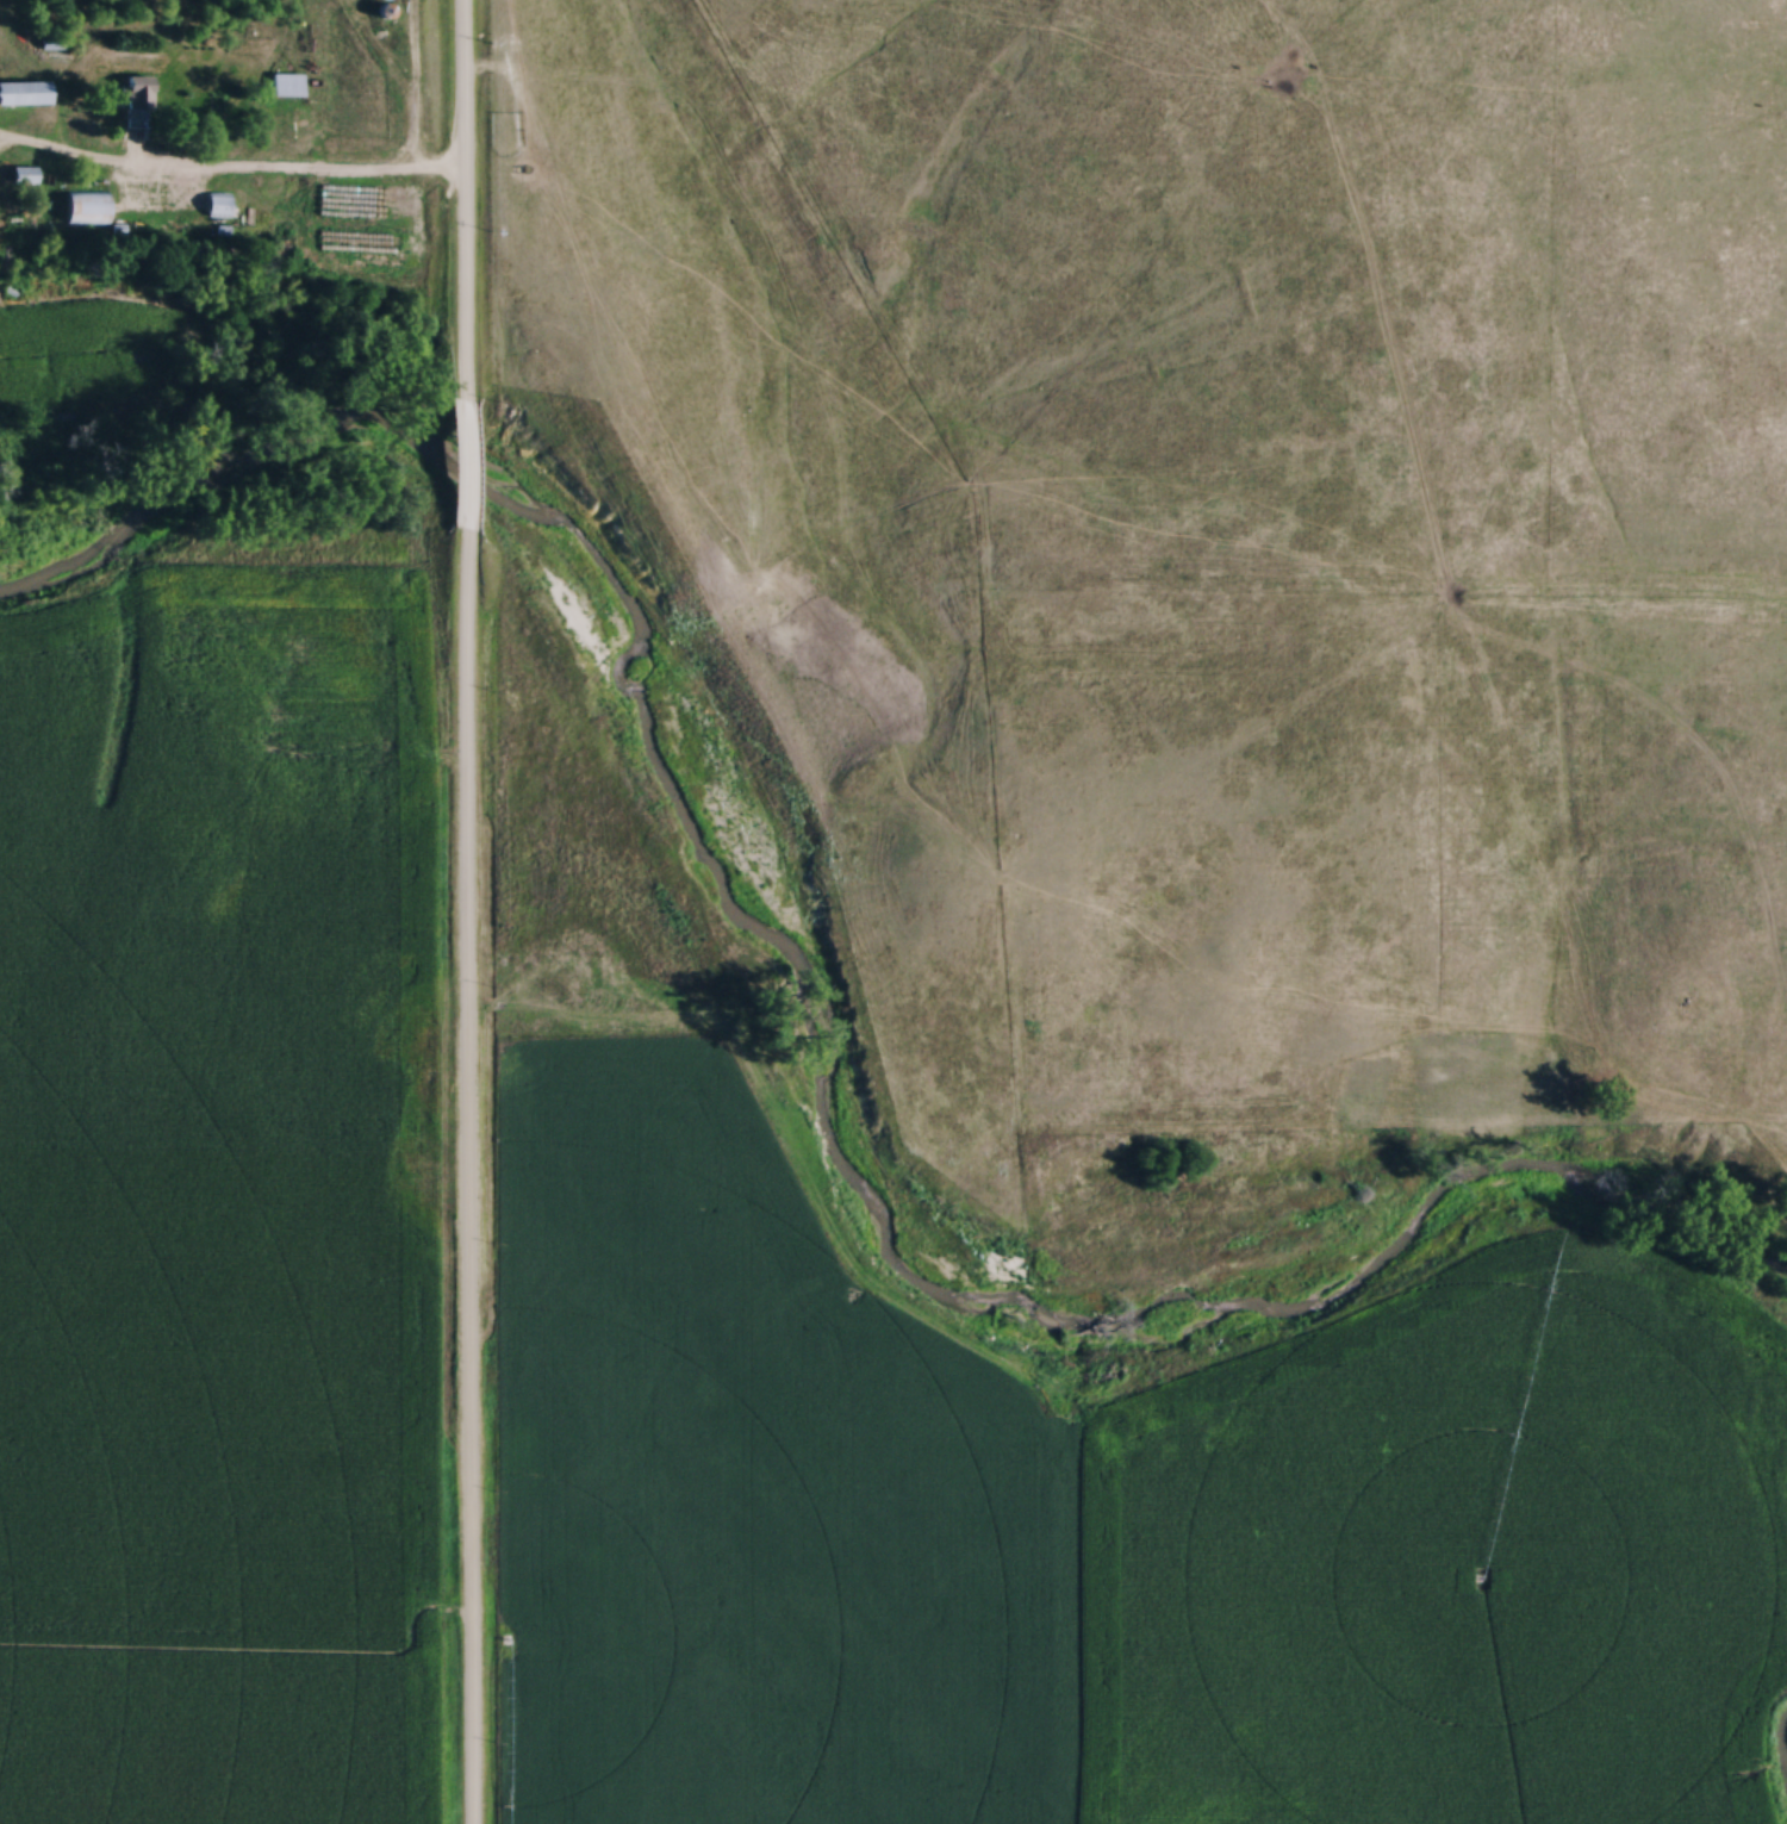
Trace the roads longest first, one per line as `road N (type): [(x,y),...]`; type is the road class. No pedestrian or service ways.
road 1 (residential): [(474,1823),(464,0)]

